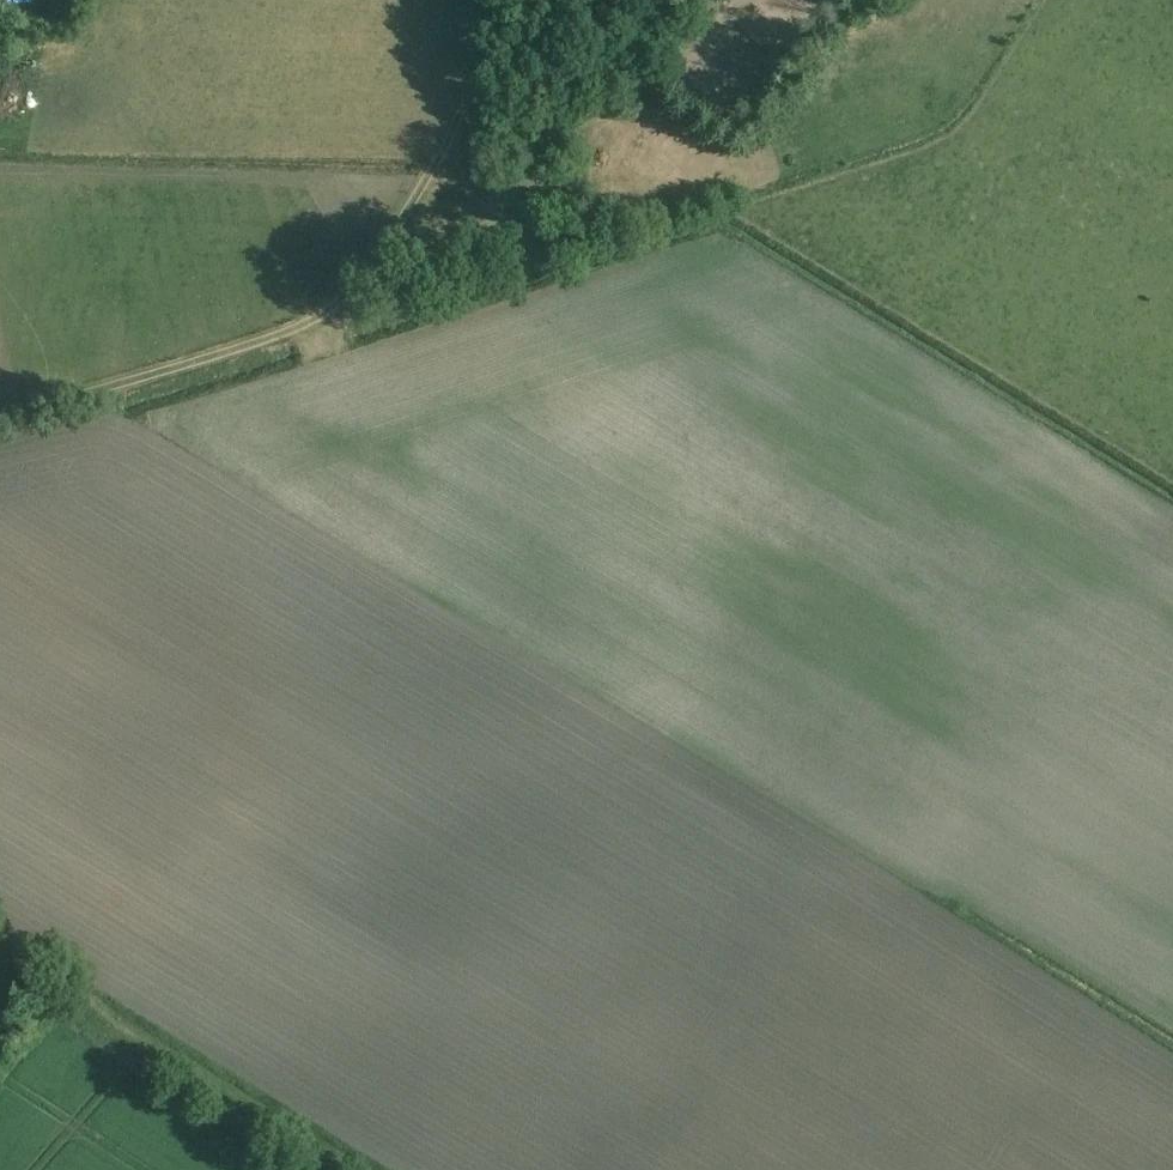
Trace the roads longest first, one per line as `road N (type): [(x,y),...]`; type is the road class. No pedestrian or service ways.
road 1 (track): [(0,418),(317,319),(375,261),(440,157),(480,58),(489,0)]
road 2 (track): [(344,1169),(124,1037),(44,978)]

